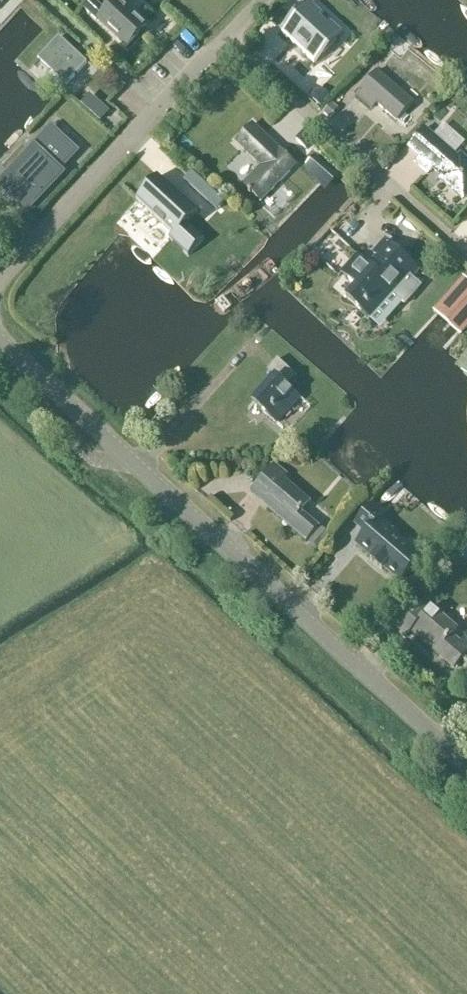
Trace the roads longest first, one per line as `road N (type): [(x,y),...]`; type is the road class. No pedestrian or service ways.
road 1 (tertiary): [(466,767),(0,342)]
road 2 (unclassified): [(0,279),(224,39)]
road 3 (unclassified): [(466,253),(224,39)]

